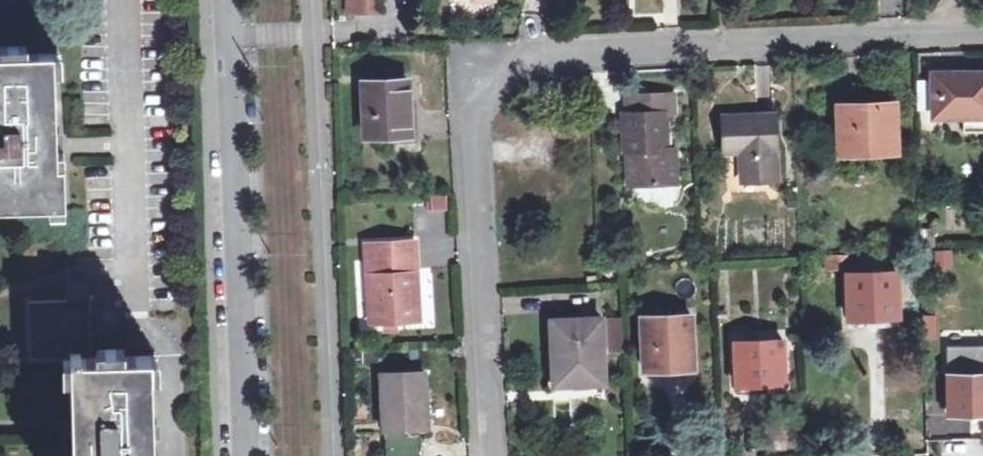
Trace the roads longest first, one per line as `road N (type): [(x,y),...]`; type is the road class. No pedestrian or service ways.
road 1 (residential): [(485,455),(472,114),(531,56),(982,40)]
road 2 (residential): [(244,455),(225,0)]

